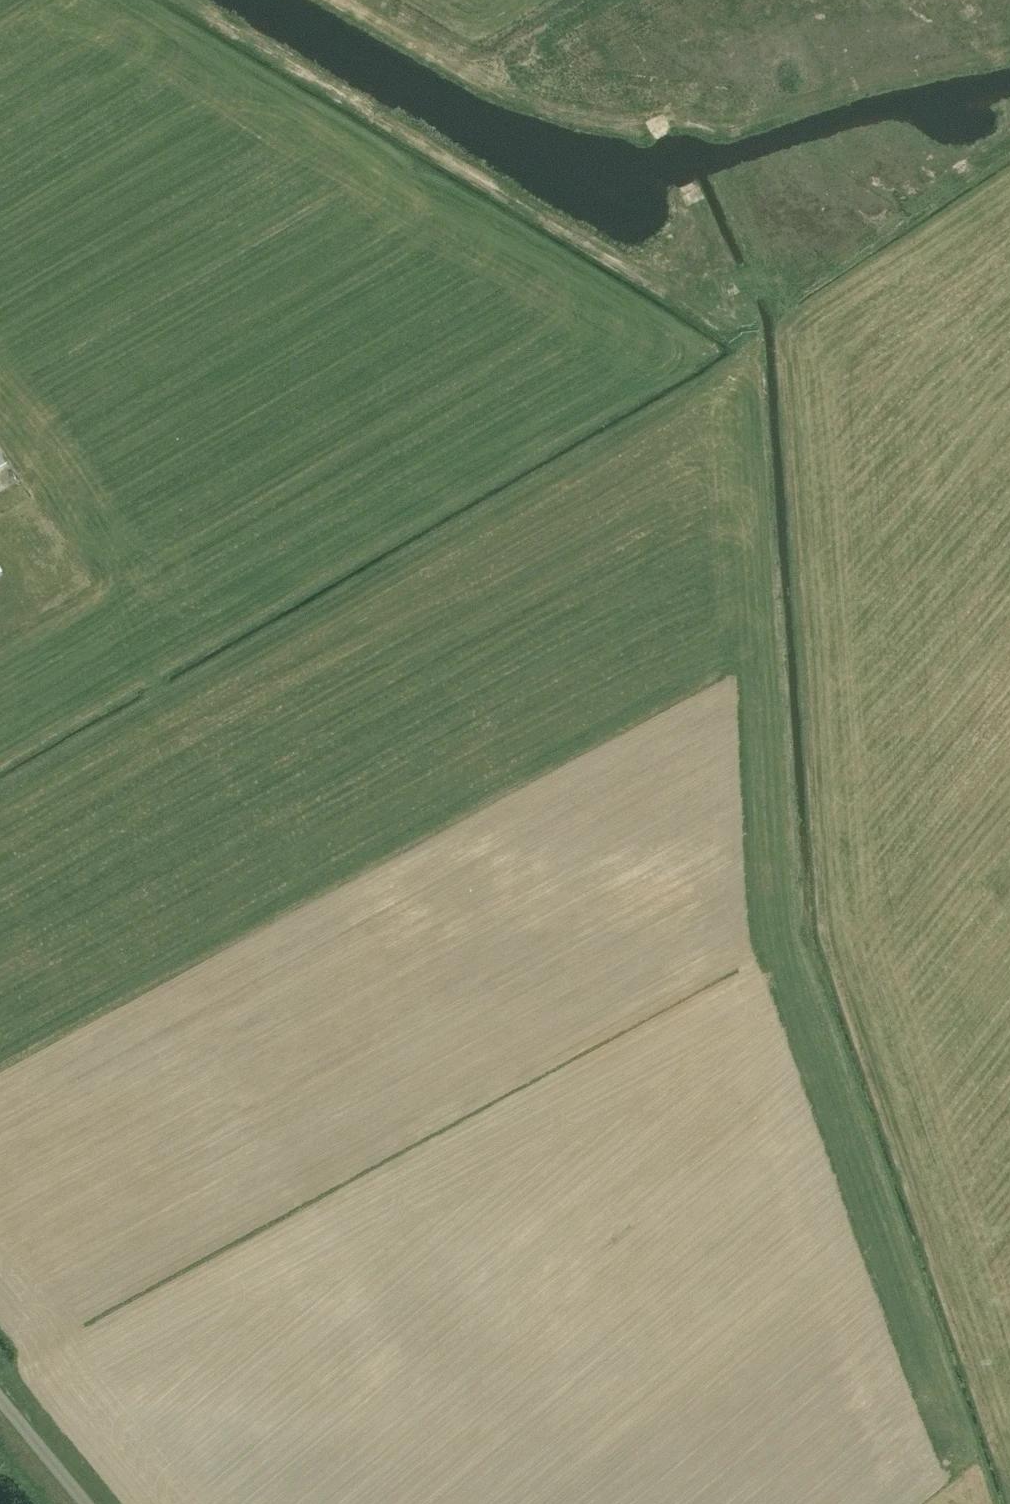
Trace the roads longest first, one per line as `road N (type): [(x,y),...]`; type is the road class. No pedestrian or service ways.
road 1 (unclassified): [(85,1503),(0,1400)]

